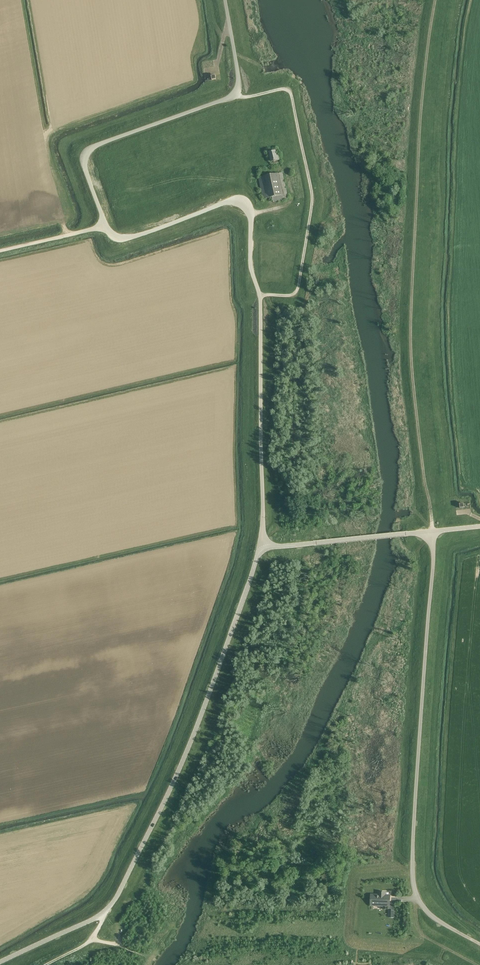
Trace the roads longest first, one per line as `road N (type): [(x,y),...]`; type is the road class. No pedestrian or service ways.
road 1 (track): [(436,0),(411,350),(432,532)]
road 2 (unclassified): [(0,962),(112,904),(167,795),(265,547)]
road 3 (unclassified): [(265,547),(251,213),(229,199),(122,239),(105,226)]
road 4 (unclassified): [(432,532),(411,877),(433,918),(479,944)]
road 5 (unclassified): [(225,0),(235,91),(85,153),(105,226)]

